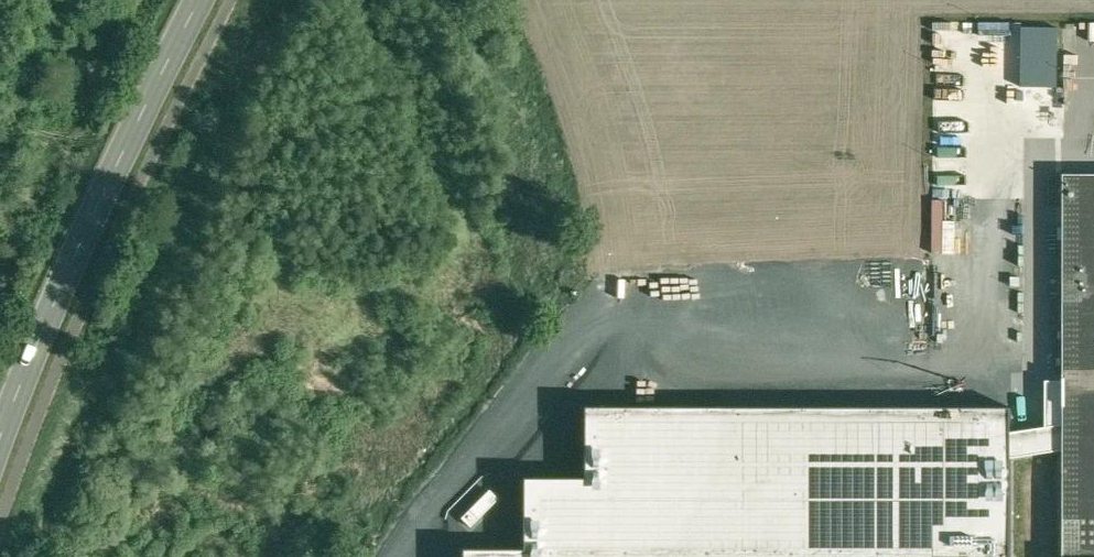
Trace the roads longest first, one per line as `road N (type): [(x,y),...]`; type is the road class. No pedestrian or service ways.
road 1 (secondary): [(198,0),(77,237),(0,439)]

